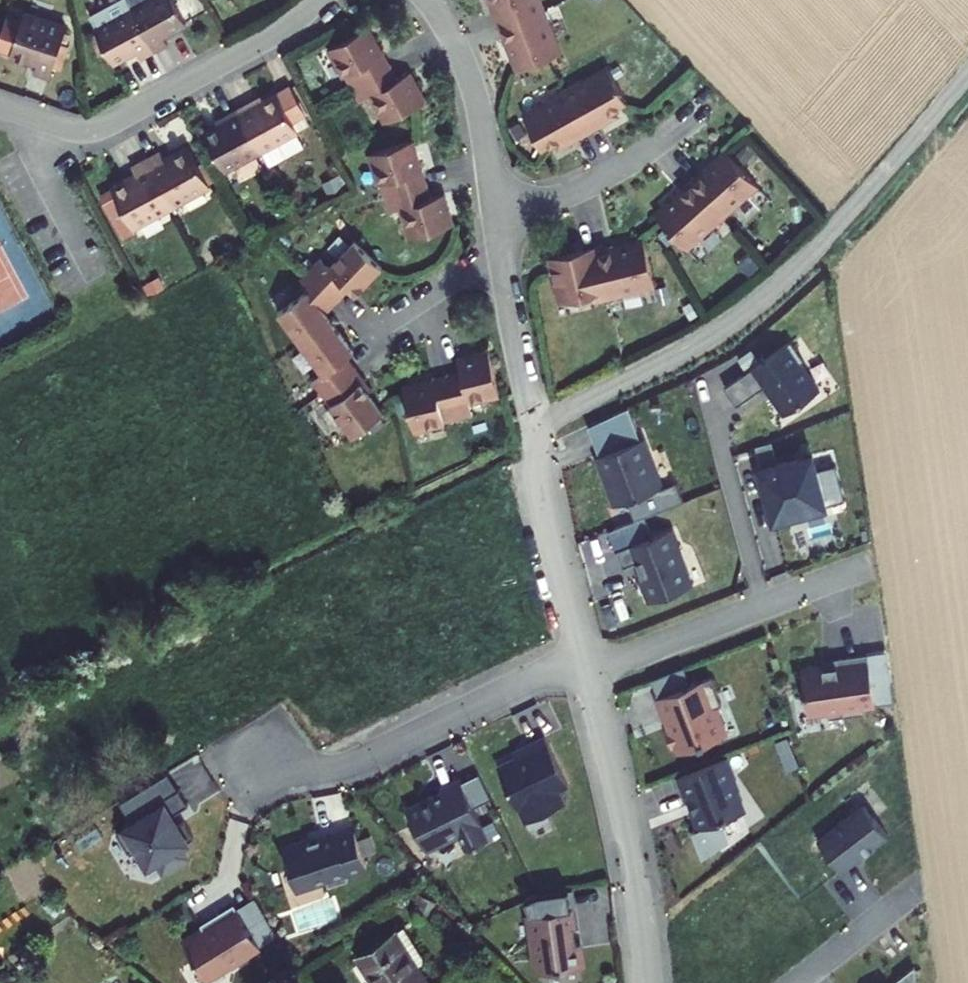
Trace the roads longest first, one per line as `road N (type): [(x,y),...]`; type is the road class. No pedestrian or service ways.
road 1 (residential): [(585,650),(351,763),(241,770)]
road 2 (unclassified): [(534,422),(704,338),(839,224)]
road 3 (residential): [(0,105),(73,129),(106,124),(283,29),(317,0)]
road 4 (residential): [(651,982),(633,842),(591,672)]
road 5 (residential): [(591,672),(854,568)]
road 6 (residential): [(585,650),(534,422)]
road 7 (residential): [(695,117),(580,191),(493,202)]
road 8 (residential): [(493,202),(534,422)]
road 9 (residential): [(428,0),(472,86),(493,202)]
road 10 (track): [(839,224),(967,80)]
road 11 (residential): [(795,982),(916,888)]

